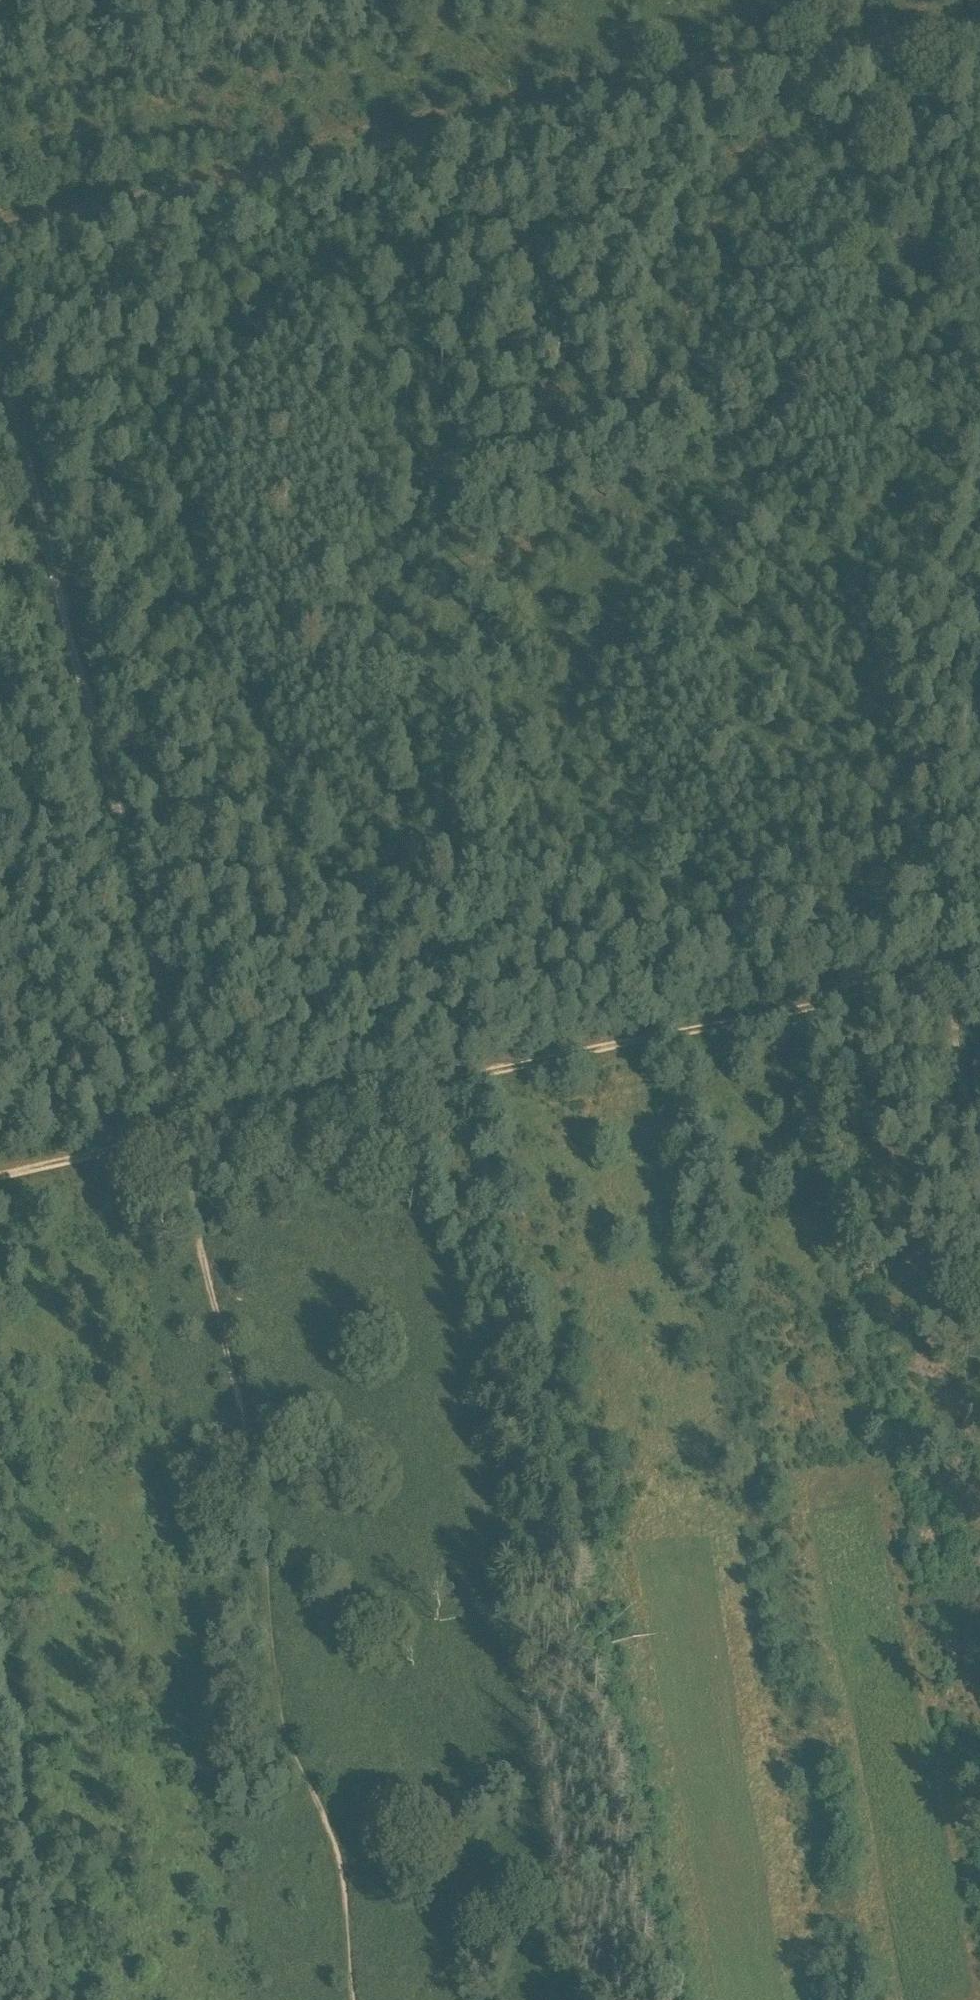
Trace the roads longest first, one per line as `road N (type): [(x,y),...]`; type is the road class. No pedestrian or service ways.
road 1 (unclassified): [(0,227),(979,12)]
road 2 (track): [(108,1146),(953,976)]
road 3 (track): [(7,386),(67,614),(182,1134)]
road 4 (track): [(953,976),(960,1089),(979,1128)]

